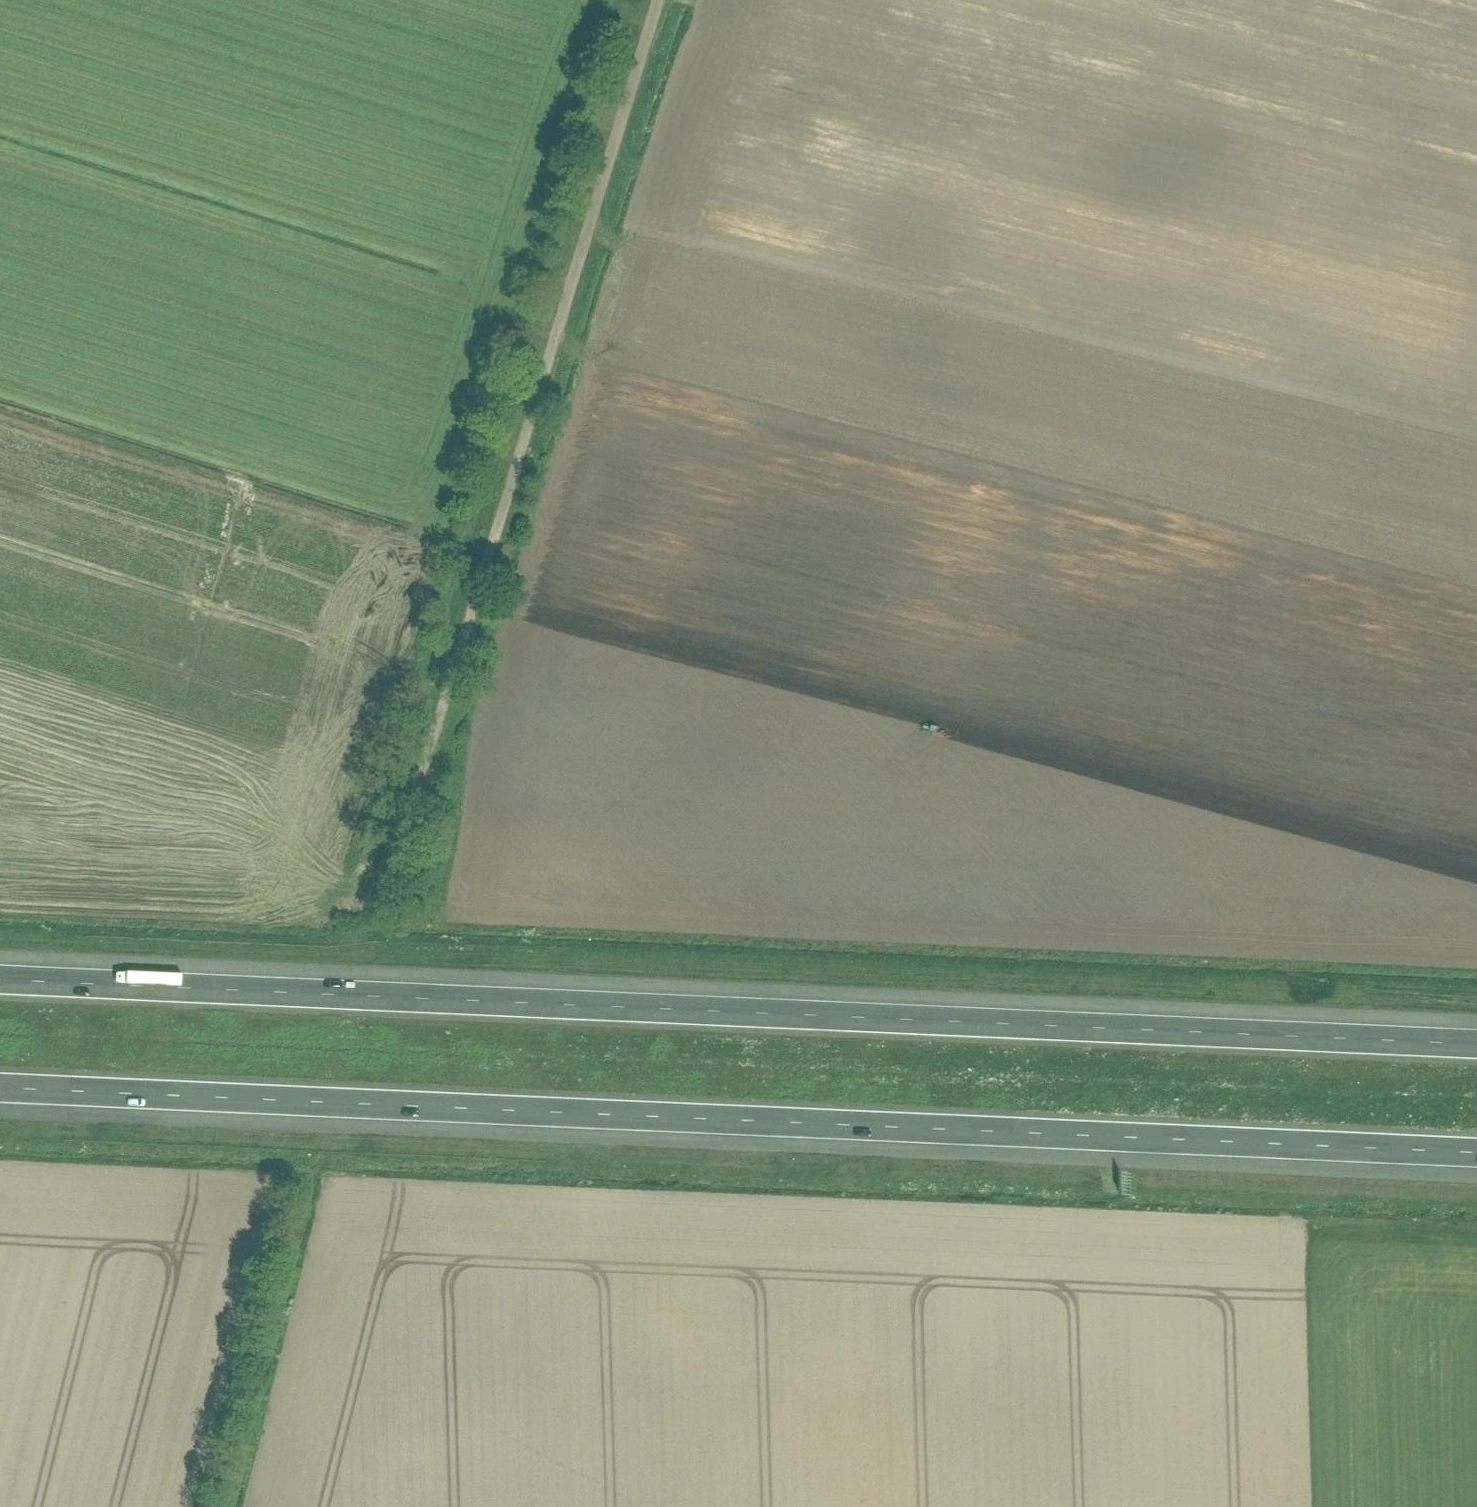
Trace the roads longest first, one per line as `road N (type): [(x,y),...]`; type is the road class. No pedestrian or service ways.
road 1 (motorway): [(1476,1045),(0,982)]
road 2 (motorway): [(0,1091),(1476,1153)]
road 3 (unclassified): [(387,903),(663,0)]

